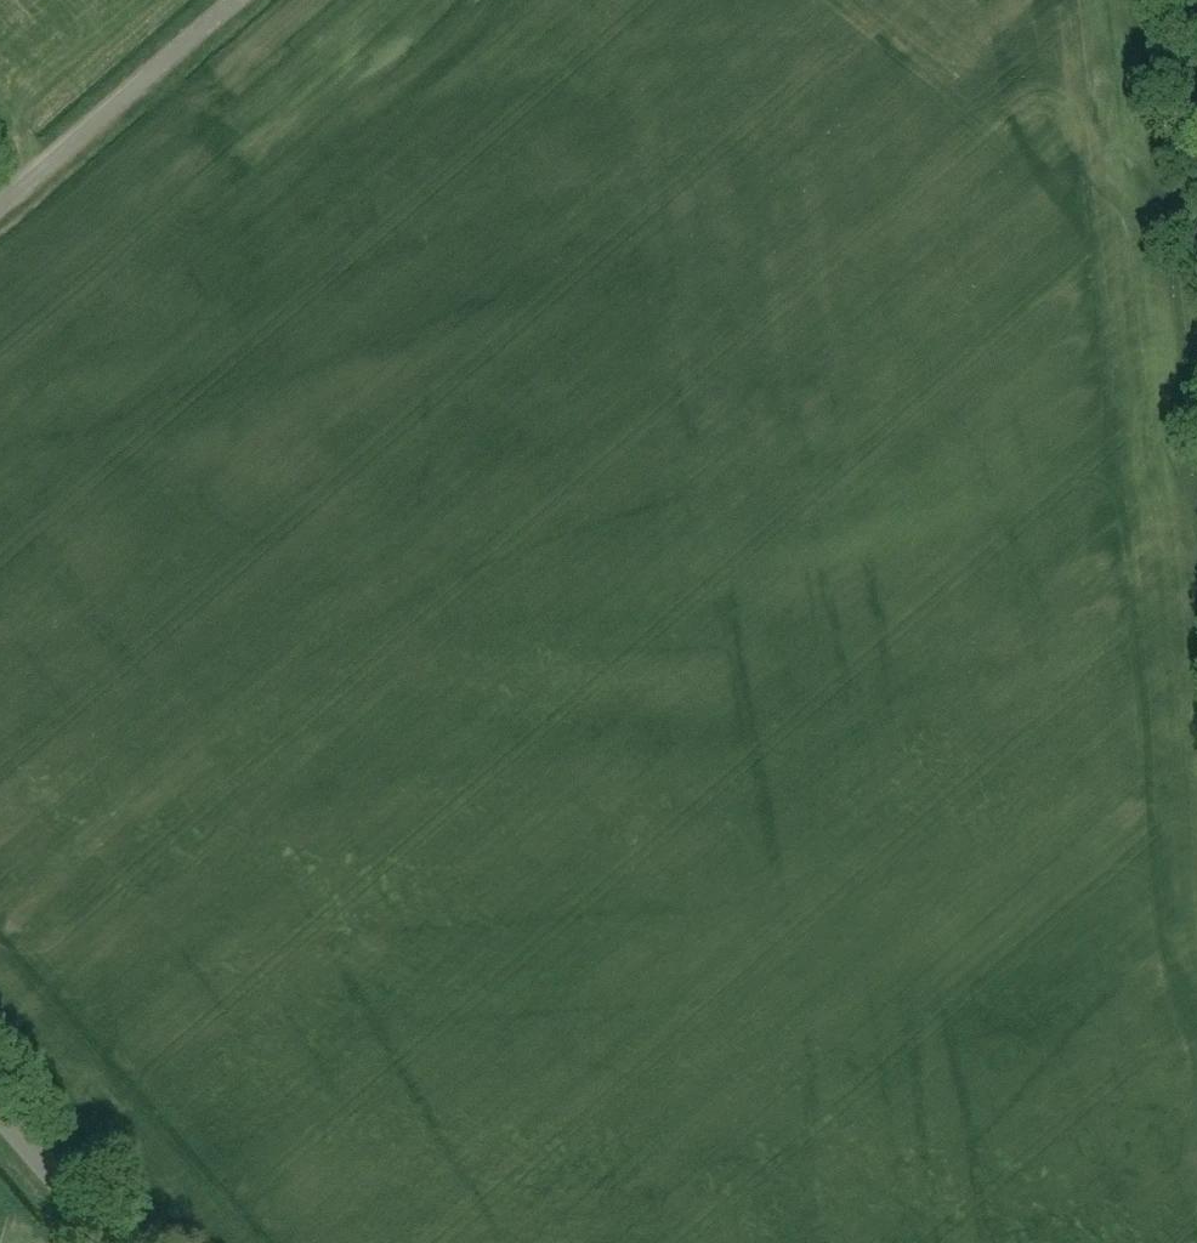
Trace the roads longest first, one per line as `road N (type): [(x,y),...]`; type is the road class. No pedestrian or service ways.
road 1 (tertiary): [(127,1242),(0,1102)]

